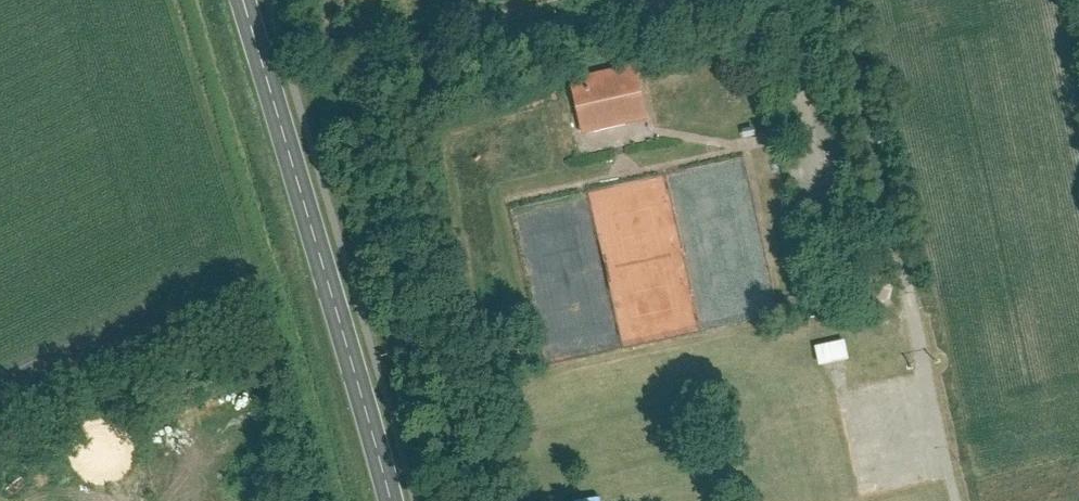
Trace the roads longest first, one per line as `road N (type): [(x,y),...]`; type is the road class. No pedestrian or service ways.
road 1 (tertiary): [(388,500),(244,0)]
road 2 (residential): [(842,0),(921,365),(891,437)]
road 3 (residential): [(655,0),(525,28)]

